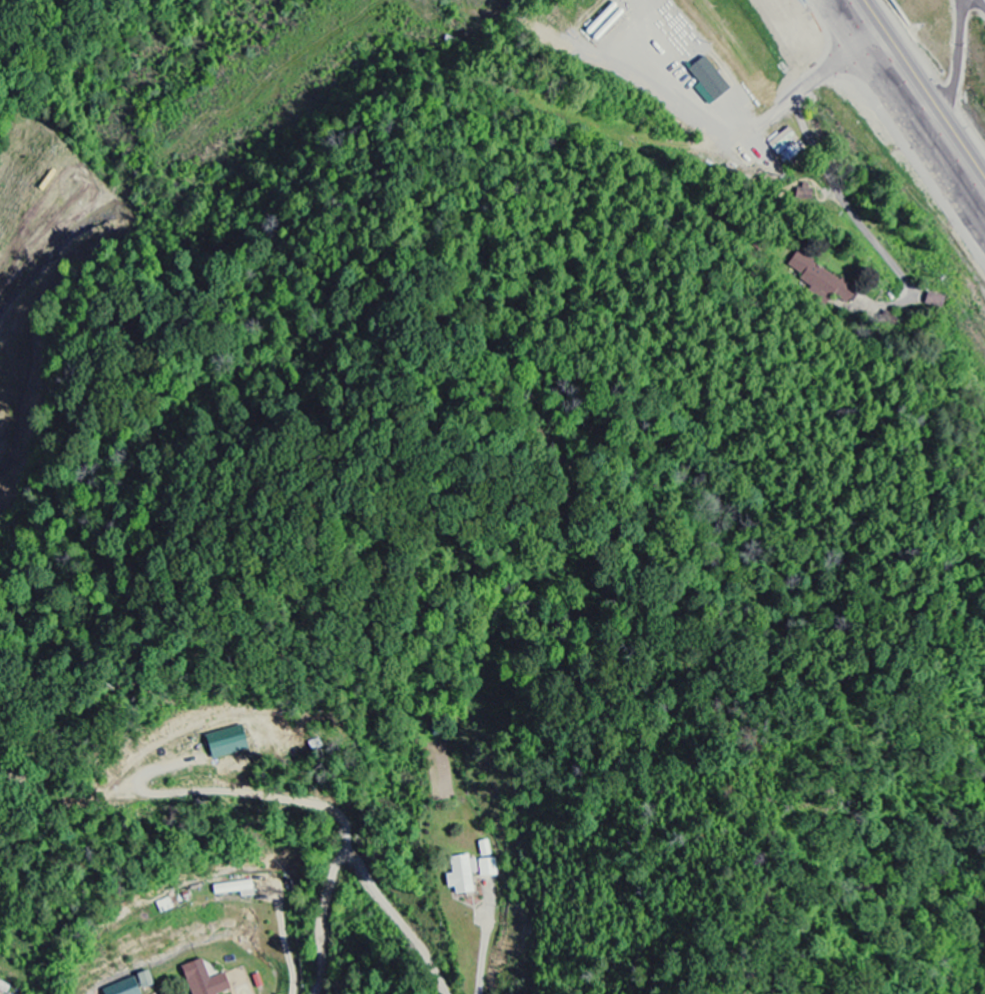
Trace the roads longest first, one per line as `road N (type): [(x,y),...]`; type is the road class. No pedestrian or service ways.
road 1 (trunk): [(984,212),(837,0)]

